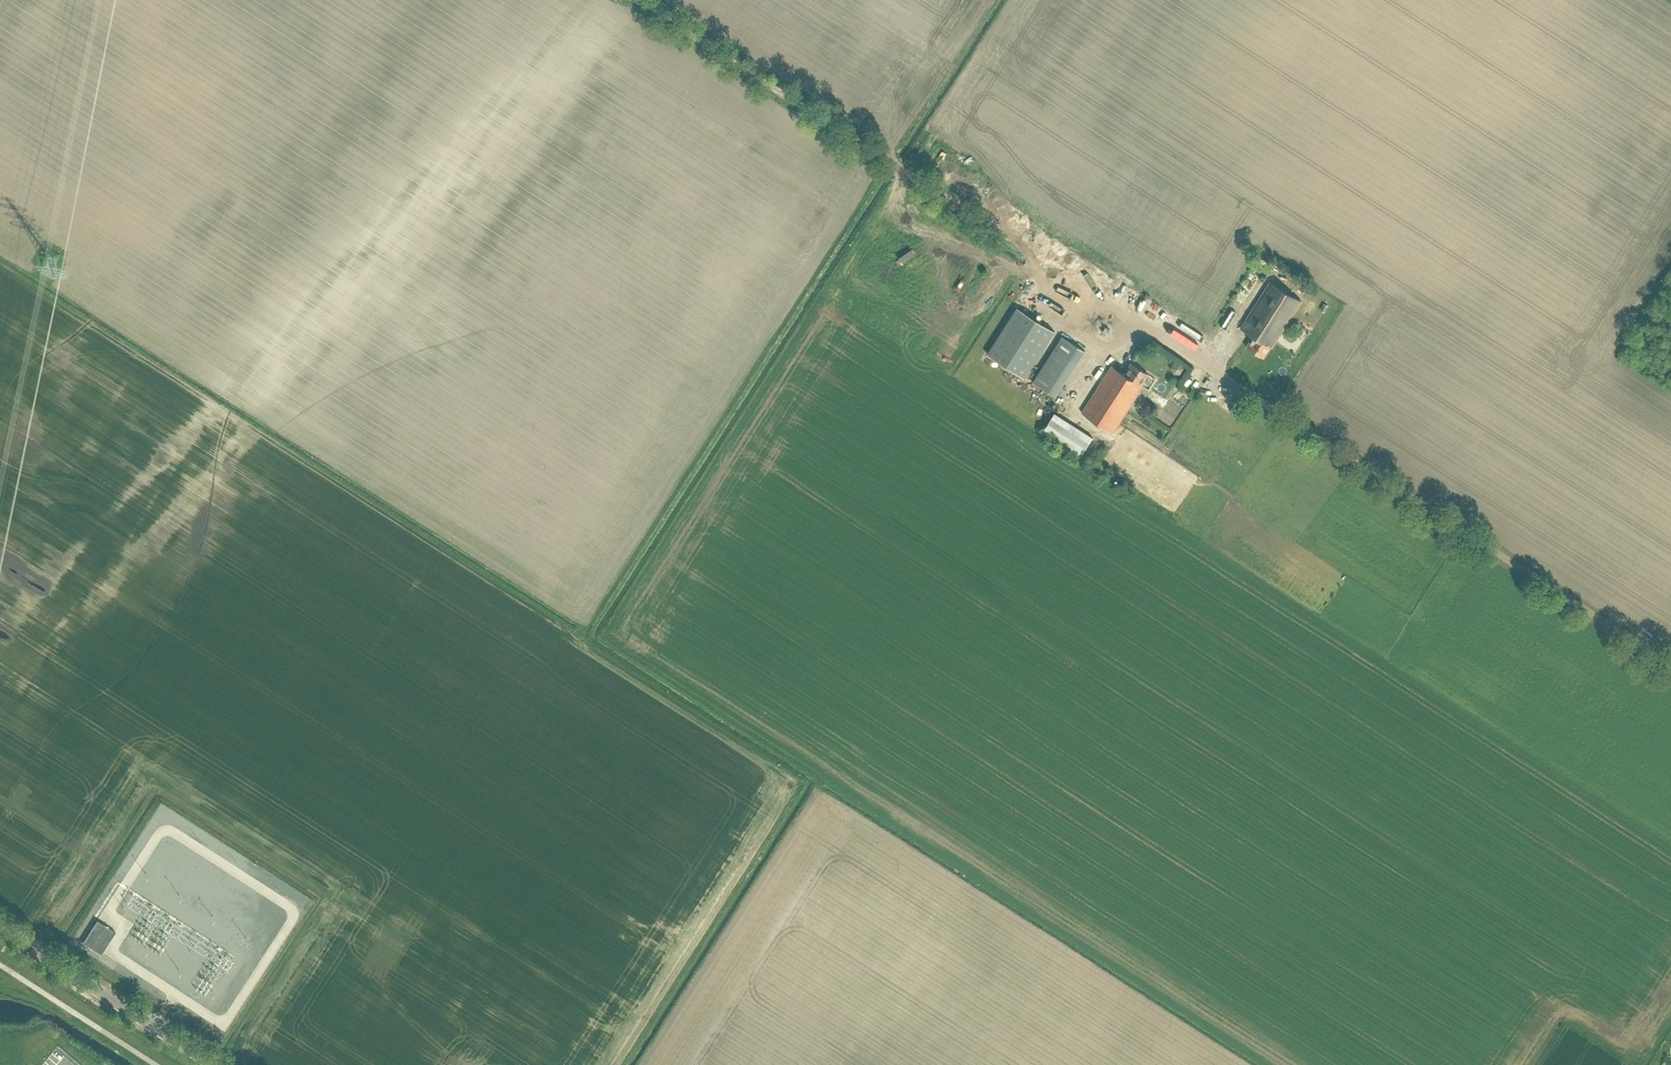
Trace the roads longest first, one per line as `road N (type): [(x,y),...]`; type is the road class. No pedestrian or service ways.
road 1 (unclassified): [(1670,665),(1051,263)]
road 2 (track): [(1051,263),(637,0)]
road 3 (tertiary): [(212,1064),(0,928)]

